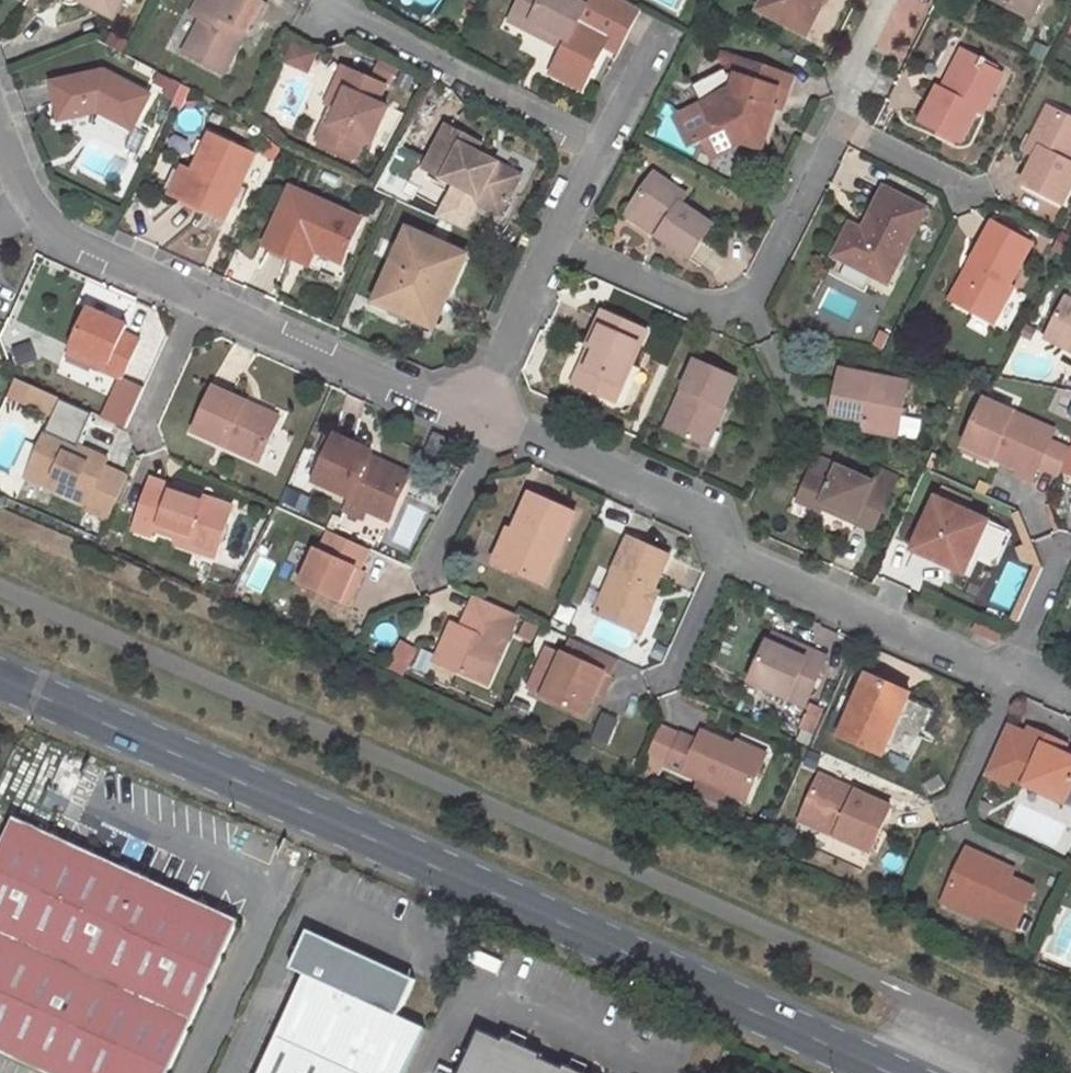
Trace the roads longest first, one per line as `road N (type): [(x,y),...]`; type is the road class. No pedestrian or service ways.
road 1 (secondary): [(0,685),(870,1072)]
road 2 (residential): [(975,192),(844,119),(732,326),(553,243)]
road 3 (residential): [(334,0),(597,145),(553,243)]
road 4 (residential): [(731,536),(1012,661)]
road 5 (residential): [(196,307),(475,421)]
road 6 (residential): [(494,430),(731,536)]
road 7 (residential): [(25,194),(47,226),(196,307)]
road 8 (residential): [(553,243),(475,421)]
road 9 (residential): [(422,574),(494,430)]
road 10 (residential): [(953,807),(1012,661)]
road 11 (residential): [(672,675),(731,536)]
road 12 (residential): [(138,437),(196,307)]
road 13 (residential): [(1012,661),(1060,550)]

